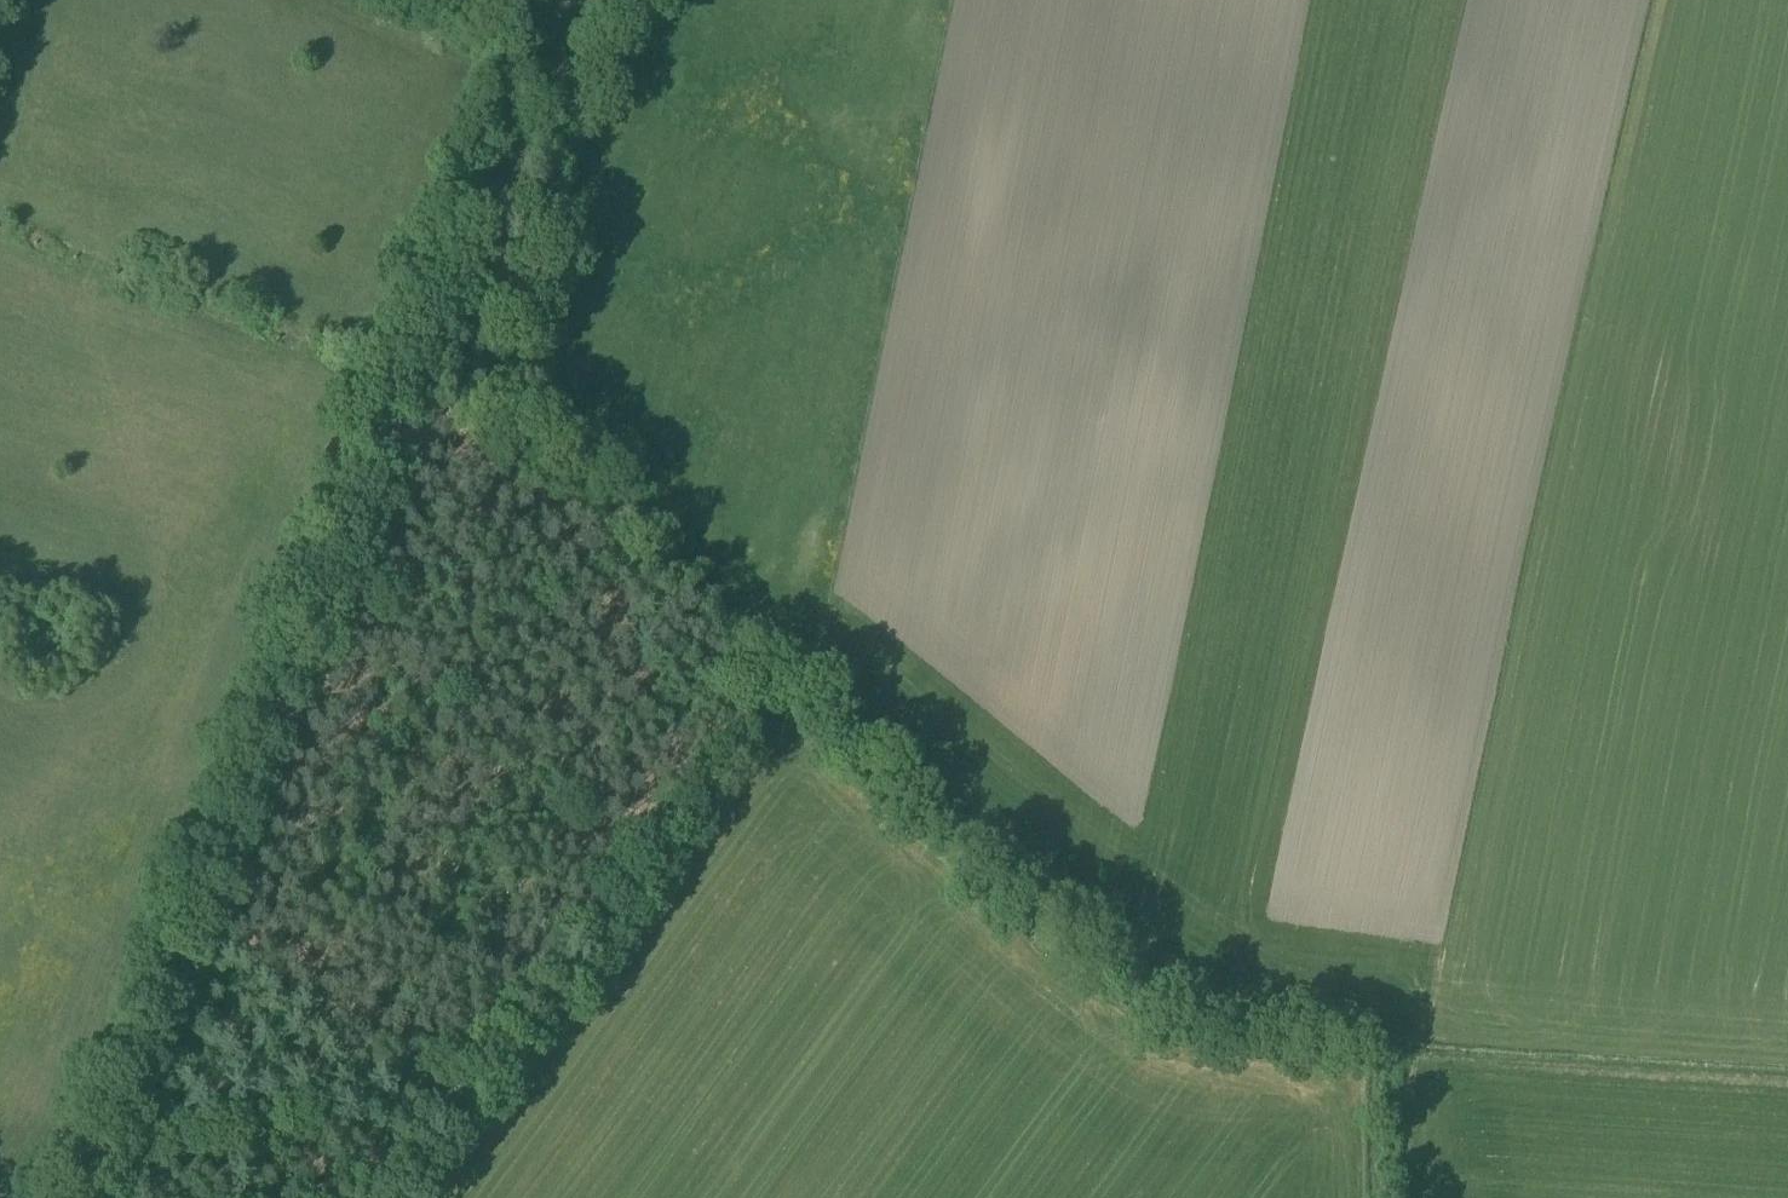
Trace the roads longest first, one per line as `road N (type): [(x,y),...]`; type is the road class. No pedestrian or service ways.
road 1 (track): [(407,1197),(687,816),(693,788),(488,431),(527,208),(512,106),(463,47),(387,0)]

